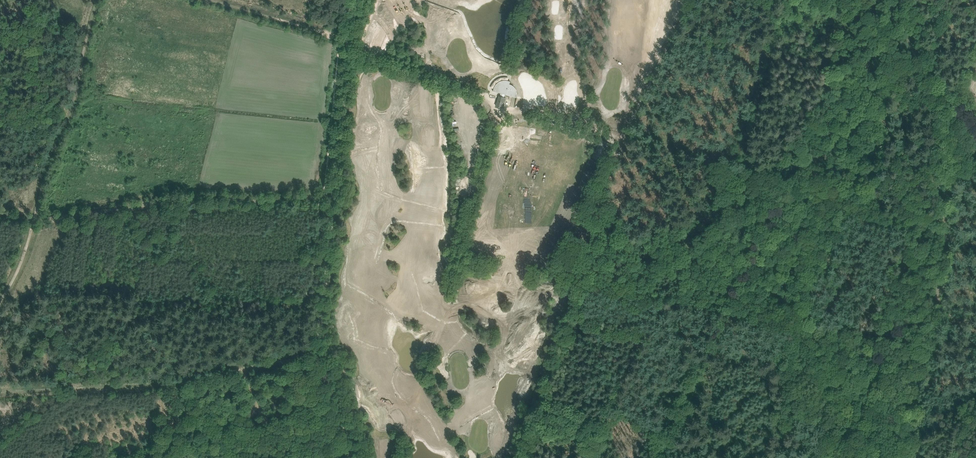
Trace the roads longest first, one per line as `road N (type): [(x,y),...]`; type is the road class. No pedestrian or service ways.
road 1 (unclassified): [(359,457),(318,347),(357,0)]
road 2 (track): [(0,391),(167,385),(318,353)]
road 3 (track): [(33,220),(194,198),(333,197)]
road 4 (track): [(98,0),(70,114),(55,138),(33,220)]

